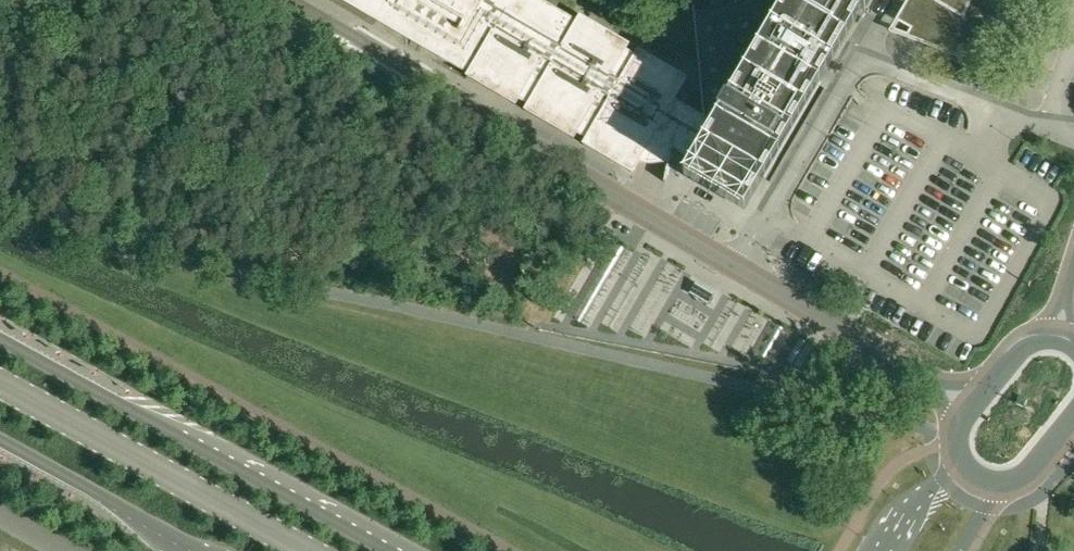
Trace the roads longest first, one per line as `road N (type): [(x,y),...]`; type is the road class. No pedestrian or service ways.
road 1 (residential): [(974,407),(290,0)]
road 2 (primary): [(398,550),(0,335)]
road 3 (primary): [(0,447),(190,550)]
road 4 (residential): [(962,459),(917,504),(886,550)]

